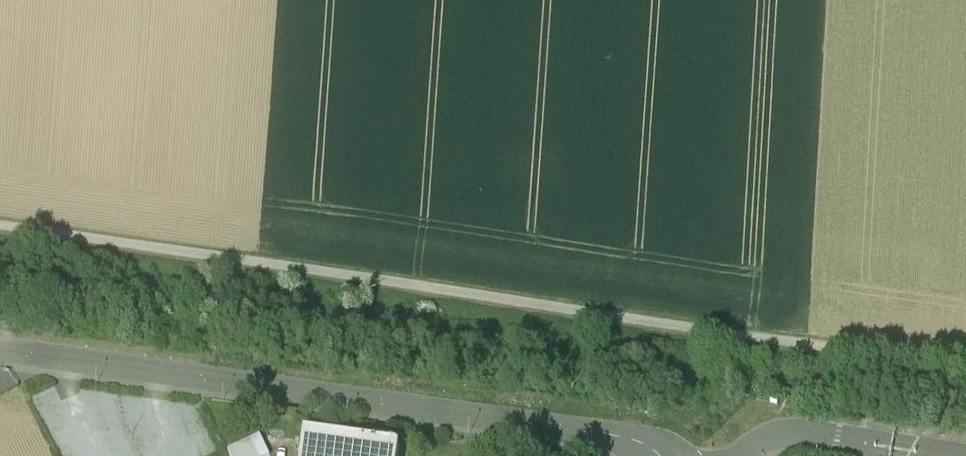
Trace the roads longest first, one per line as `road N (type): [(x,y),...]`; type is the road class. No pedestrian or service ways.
road 1 (track): [(0,224),(965,364)]
road 2 (unclassified): [(661,455),(616,437),(0,349)]
road 3 (unclassified): [(852,440),(778,433),(733,455)]

